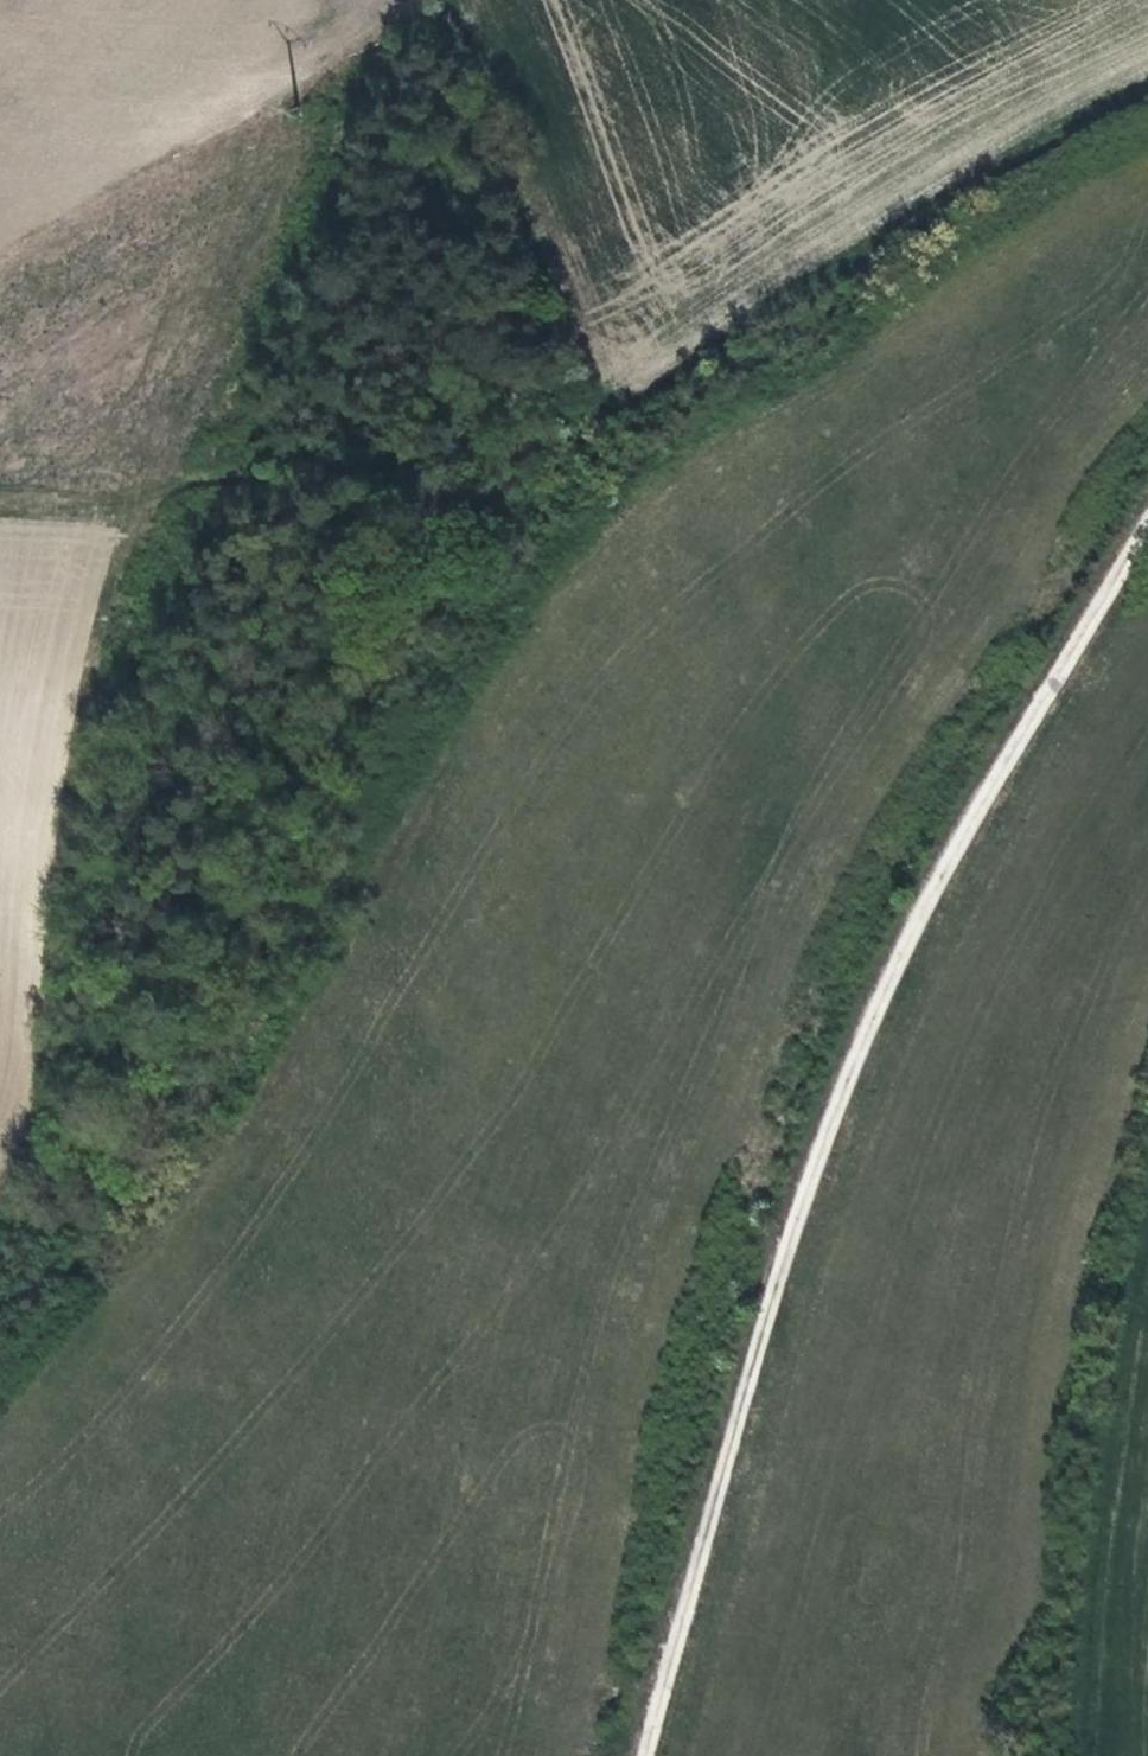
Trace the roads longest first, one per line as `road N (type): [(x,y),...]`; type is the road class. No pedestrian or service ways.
road 1 (track): [(1147,518),(1019,725),(827,1132),(644,1755)]
road 2 (track): [(0,529),(143,543)]

